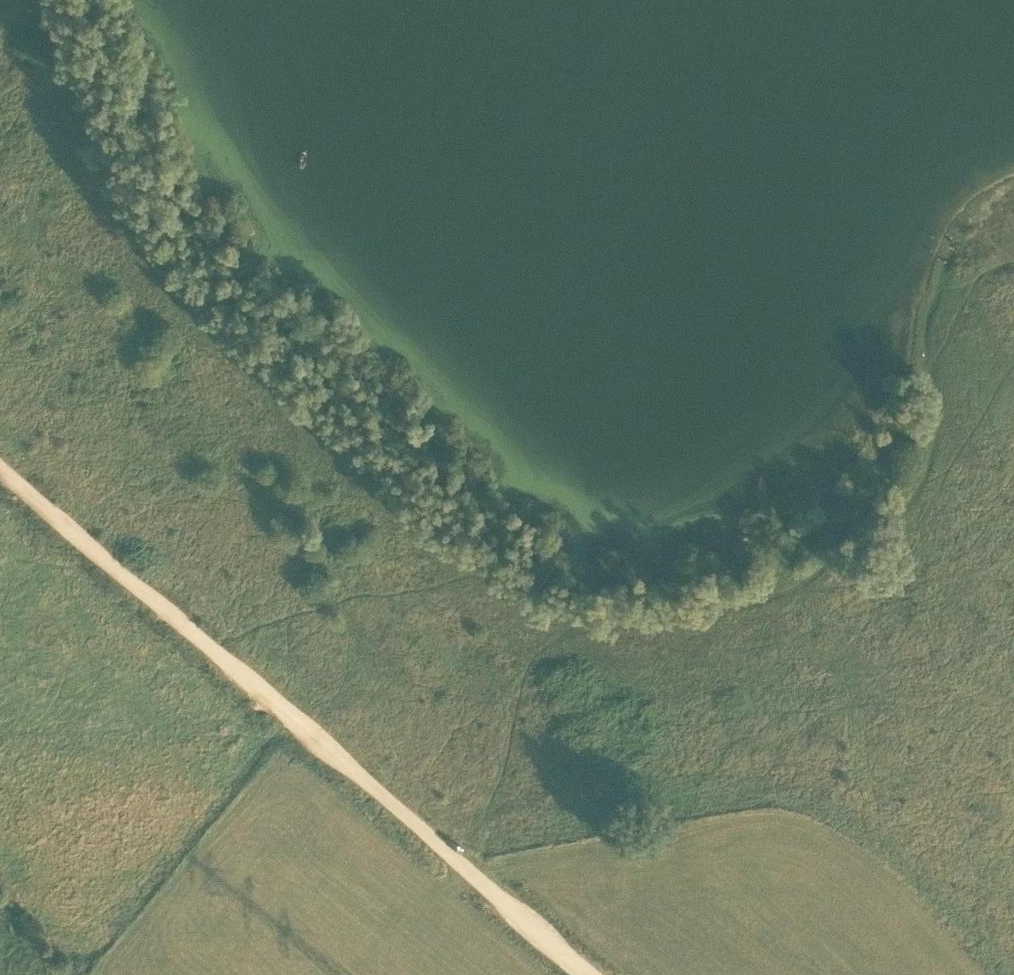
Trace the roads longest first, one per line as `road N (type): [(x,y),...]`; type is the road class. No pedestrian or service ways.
road 1 (track): [(589,974),(0,467)]

